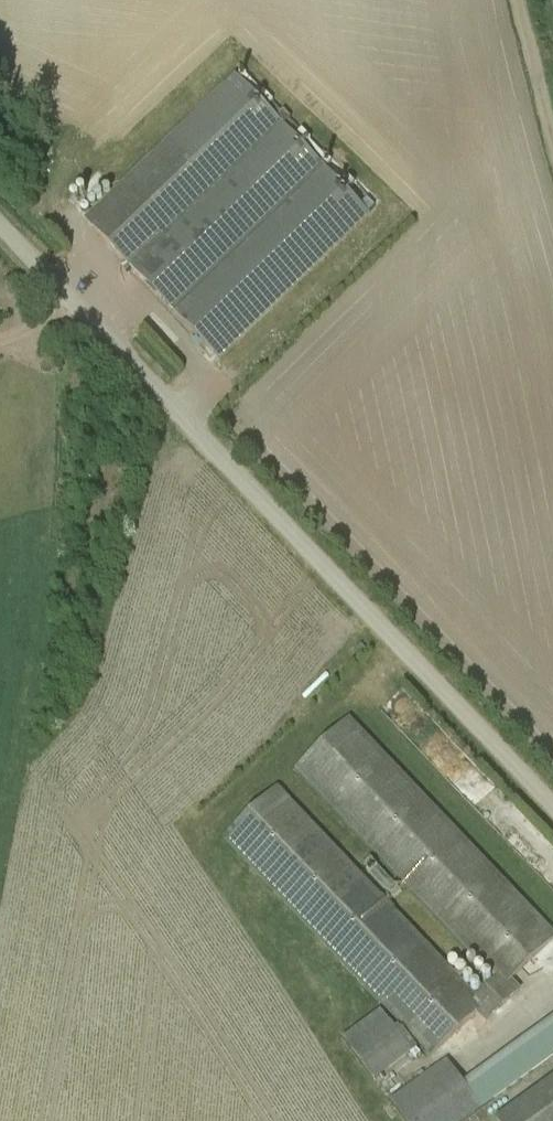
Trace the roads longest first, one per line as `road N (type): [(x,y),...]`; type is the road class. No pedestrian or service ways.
road 1 (unclassified): [(552,807),(0,234)]
road 2 (track): [(501,0),(552,196)]

